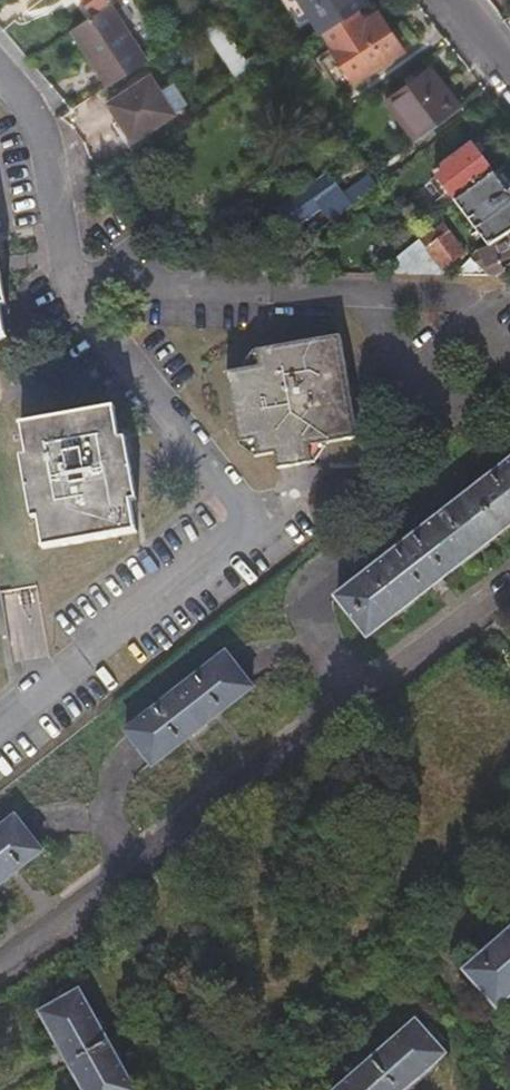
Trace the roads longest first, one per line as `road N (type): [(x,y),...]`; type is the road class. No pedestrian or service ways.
road 1 (residential): [(0,66),(30,102),(84,301),(236,484),(241,513),(0,718)]
road 2 (residential): [(509,576),(0,961)]

